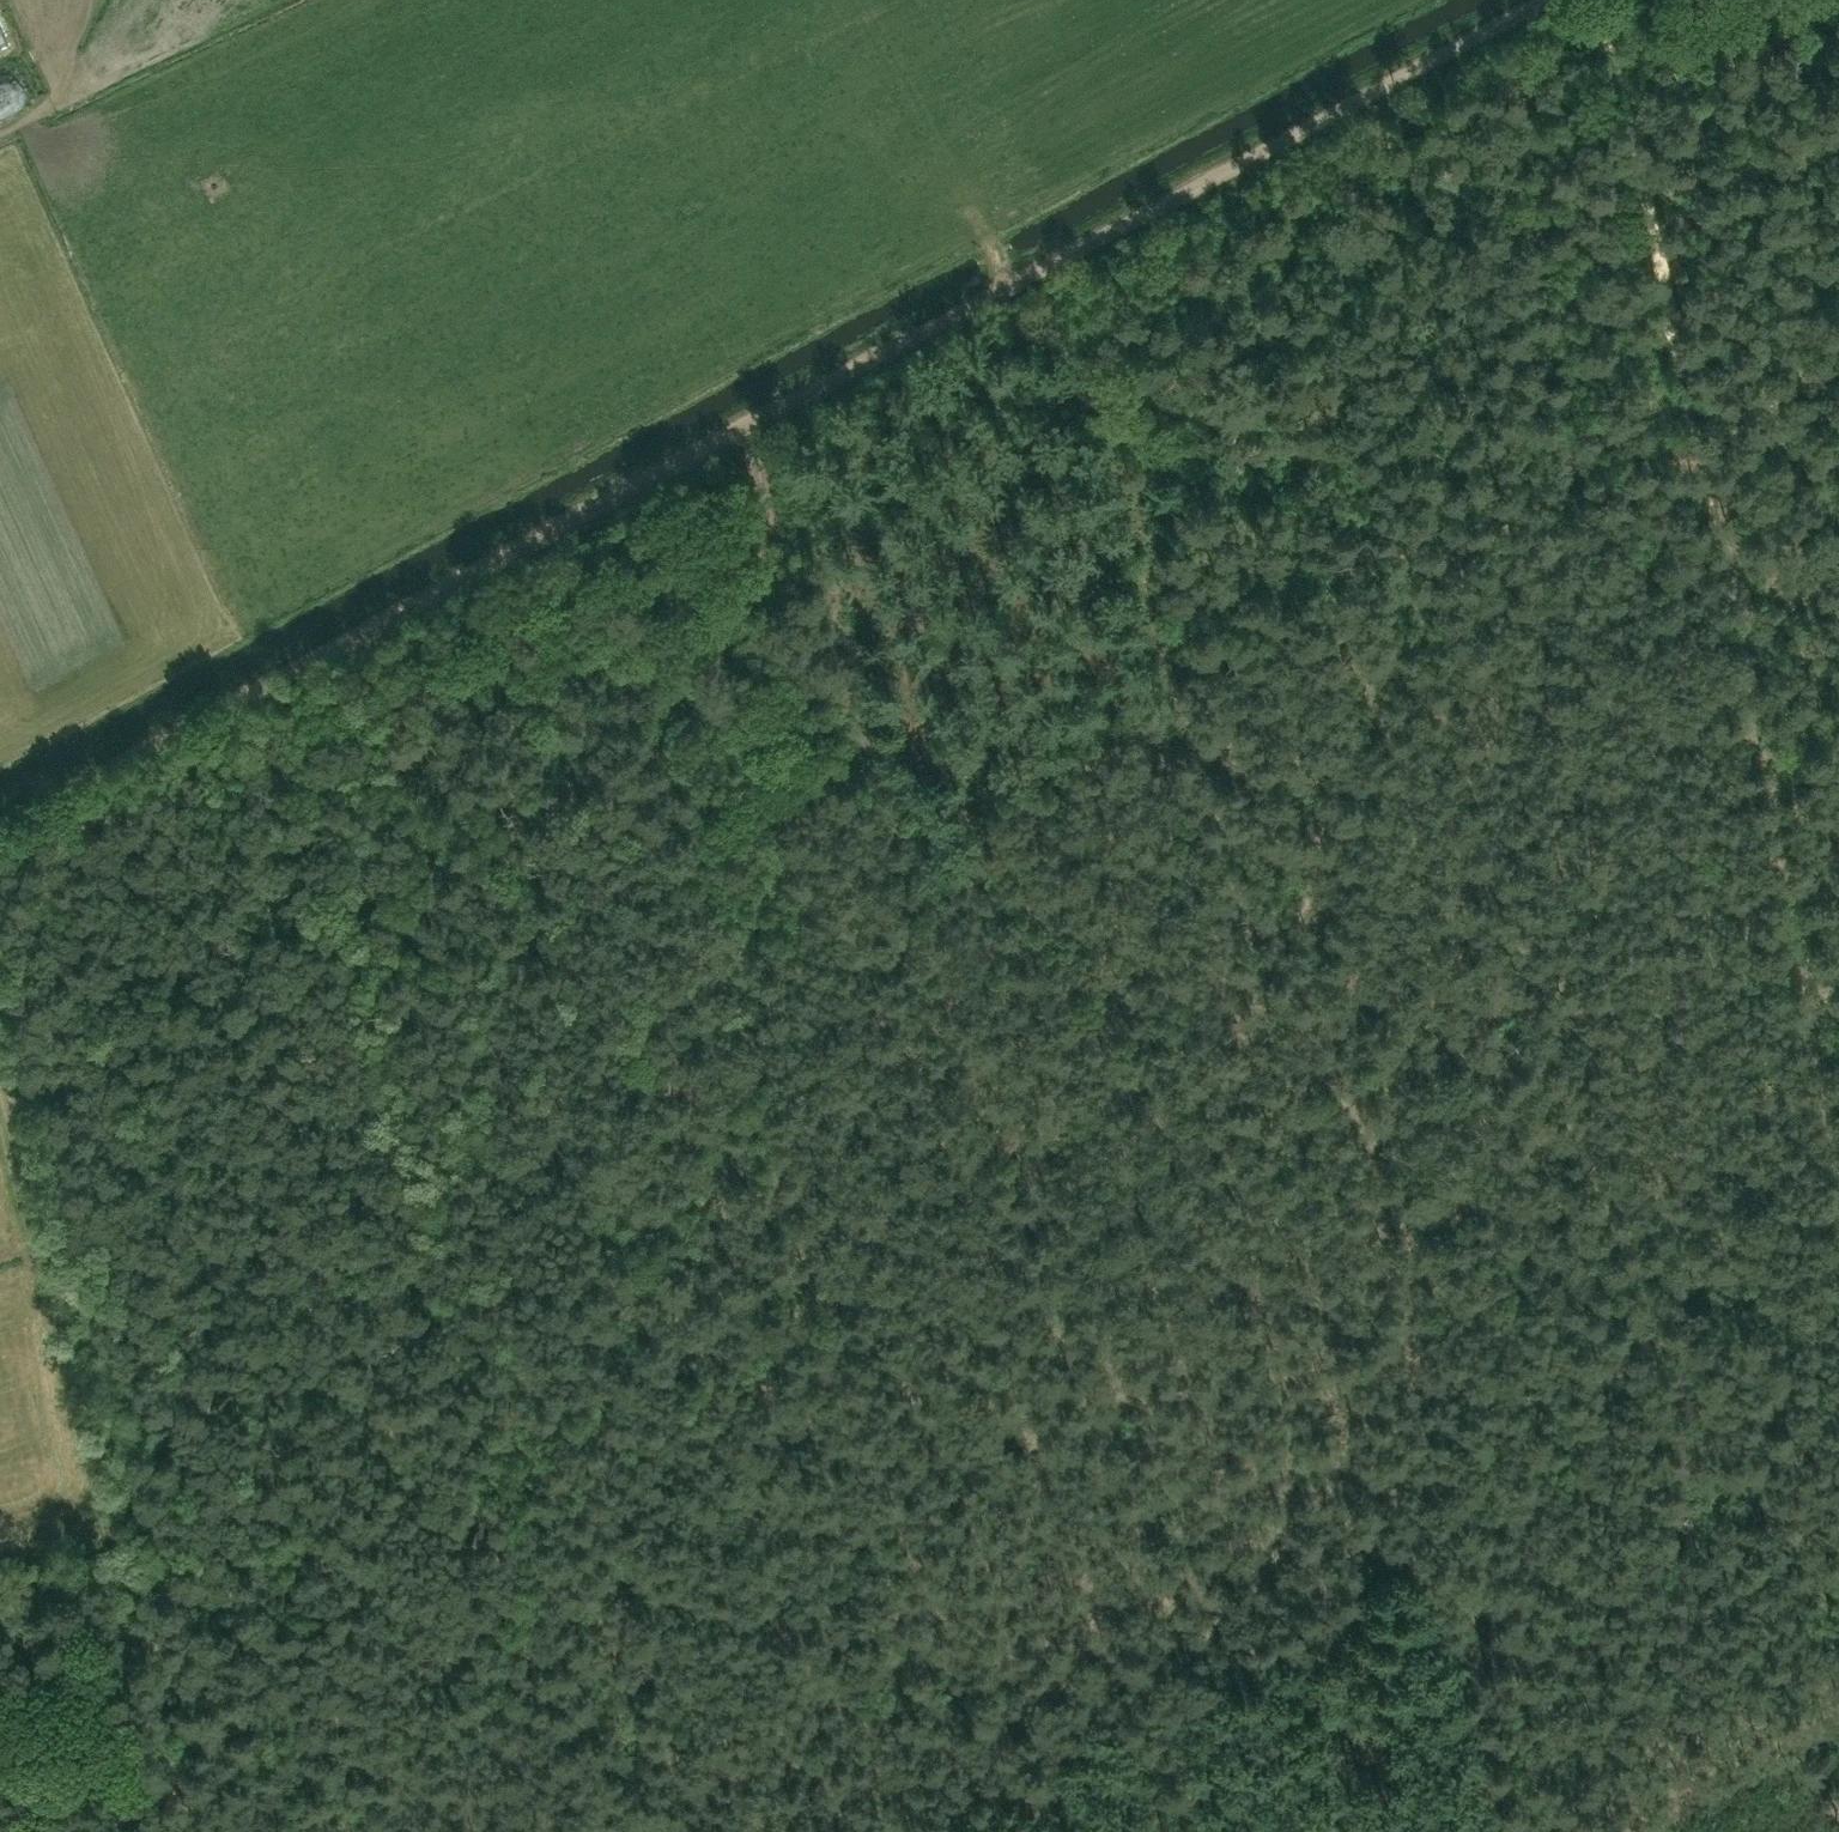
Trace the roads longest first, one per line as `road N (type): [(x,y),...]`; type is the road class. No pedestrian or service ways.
road 1 (track): [(0,826),(1527,0)]

